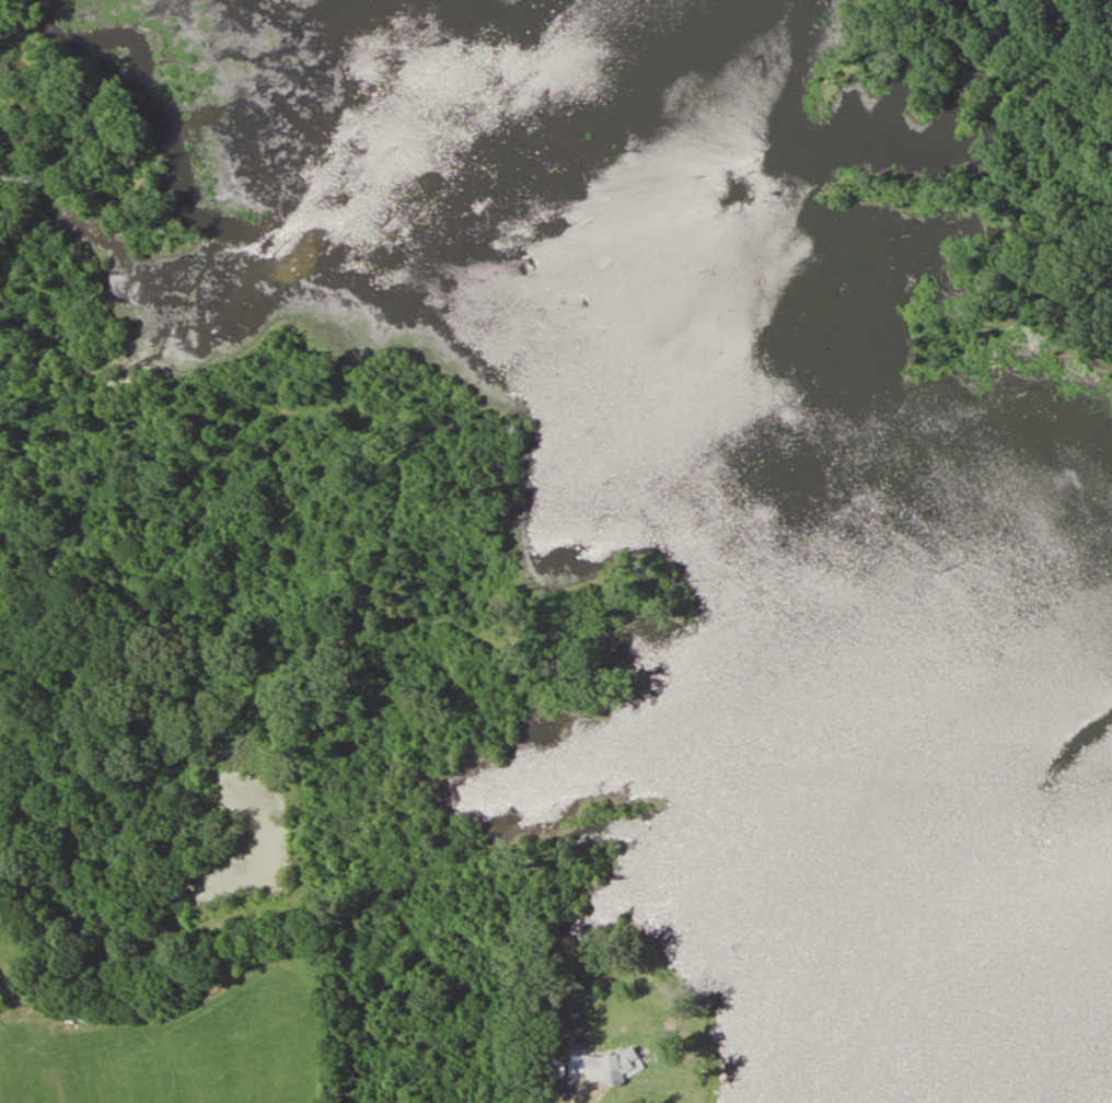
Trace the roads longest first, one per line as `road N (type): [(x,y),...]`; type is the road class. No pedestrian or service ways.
road 1 (residential): [(40,1102),(40,1038),(24,989),(0,971)]

